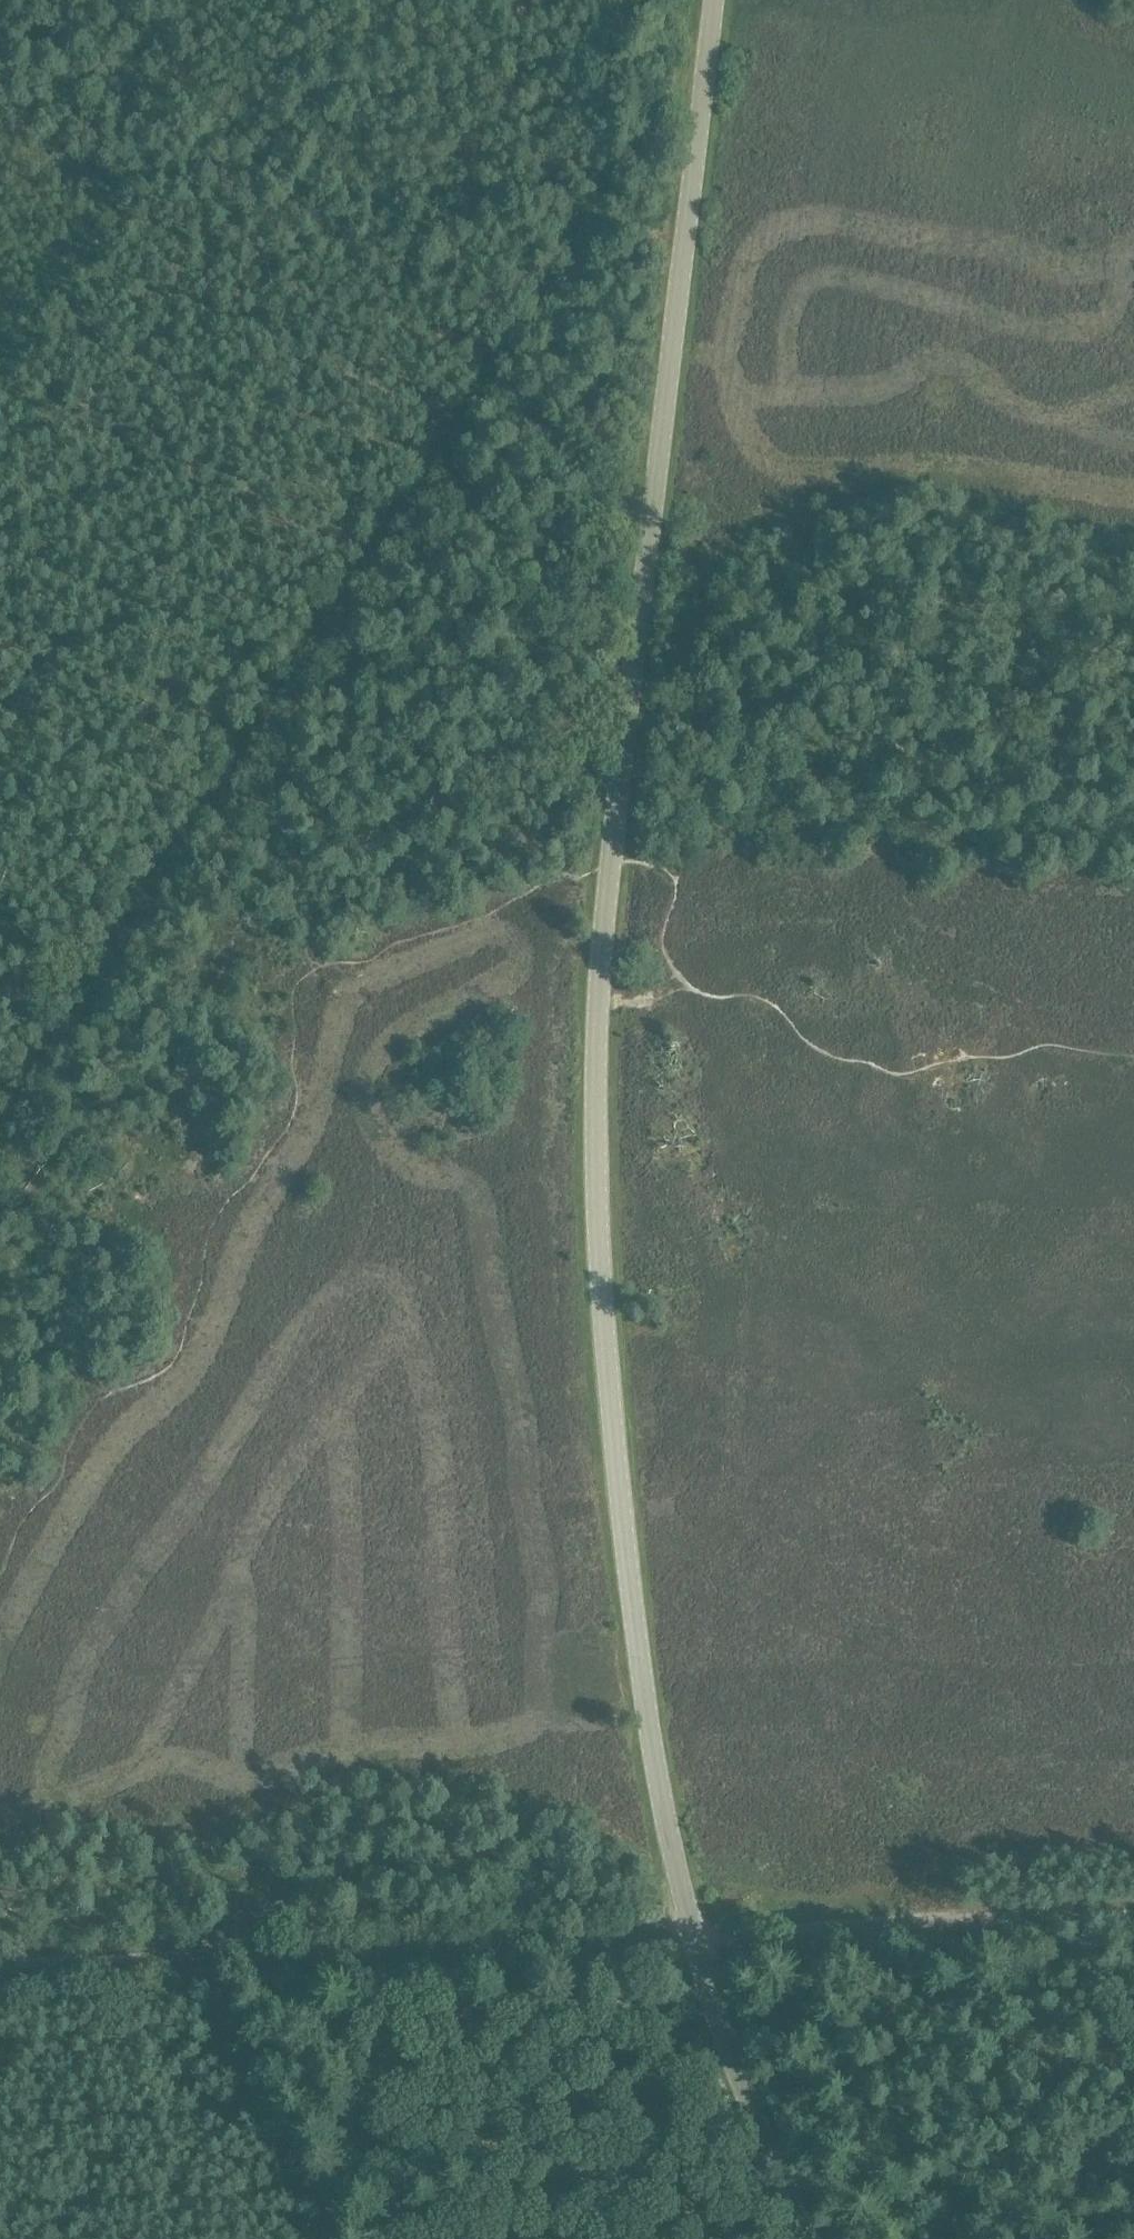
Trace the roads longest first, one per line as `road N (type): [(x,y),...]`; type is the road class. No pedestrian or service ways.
road 1 (unclassified): [(808,2238),(713,2004),(662,1802),(615,1456),(597,1190),(610,859),(713,0)]
road 2 (track): [(1133,1913),(0,1963)]

